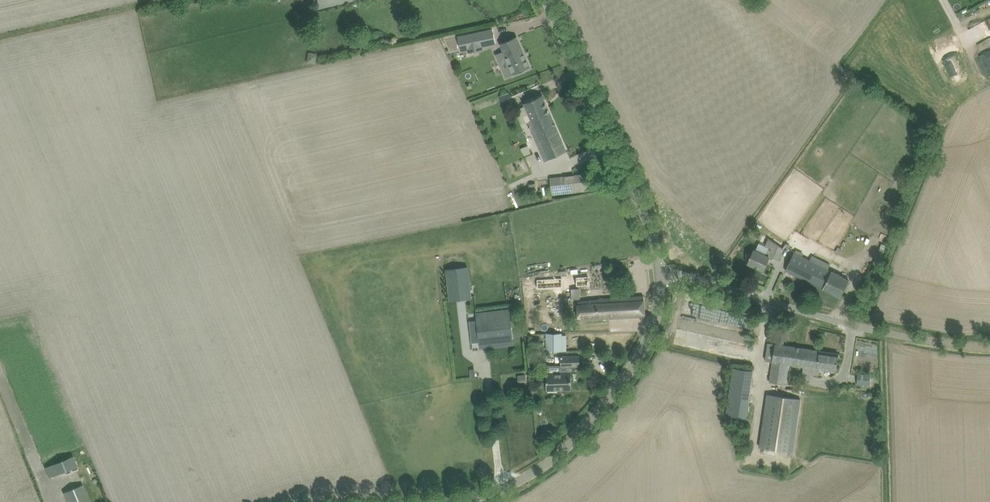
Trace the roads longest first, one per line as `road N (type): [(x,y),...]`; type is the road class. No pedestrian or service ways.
road 1 (unclassified): [(989,346),(828,318),(697,277),(663,279)]
road 2 (unclassified): [(472,501),(548,465),(582,430),(632,369),(658,321),(663,279)]
road 3 (unclassified): [(663,279),(549,0)]

